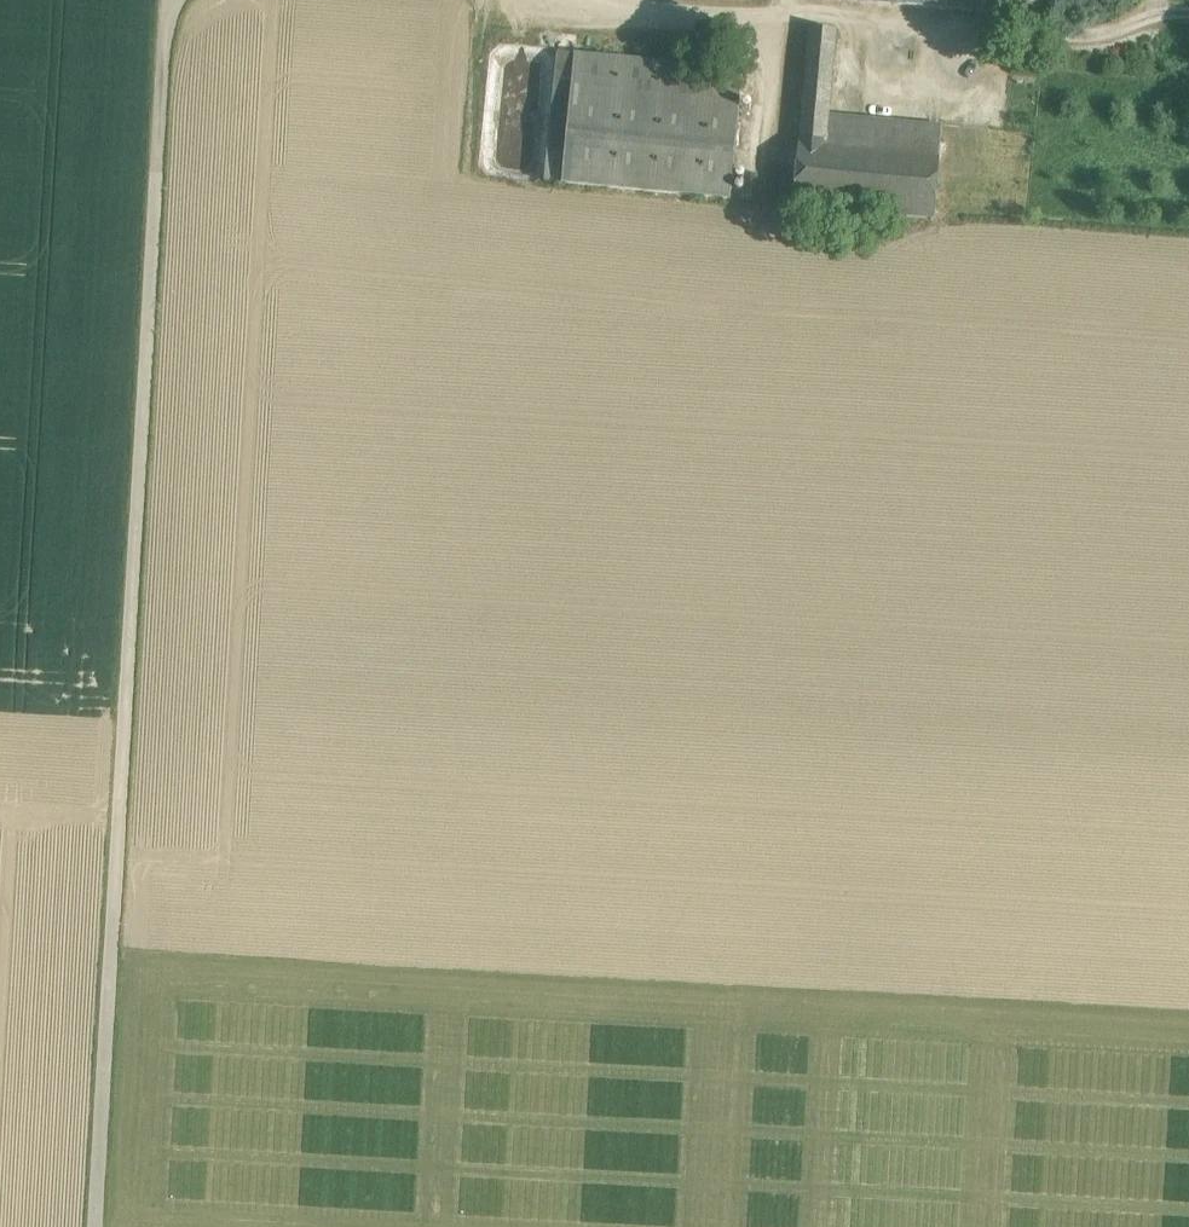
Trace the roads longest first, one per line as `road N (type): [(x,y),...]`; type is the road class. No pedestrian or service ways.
road 1 (track): [(102,1226),(175,0)]

